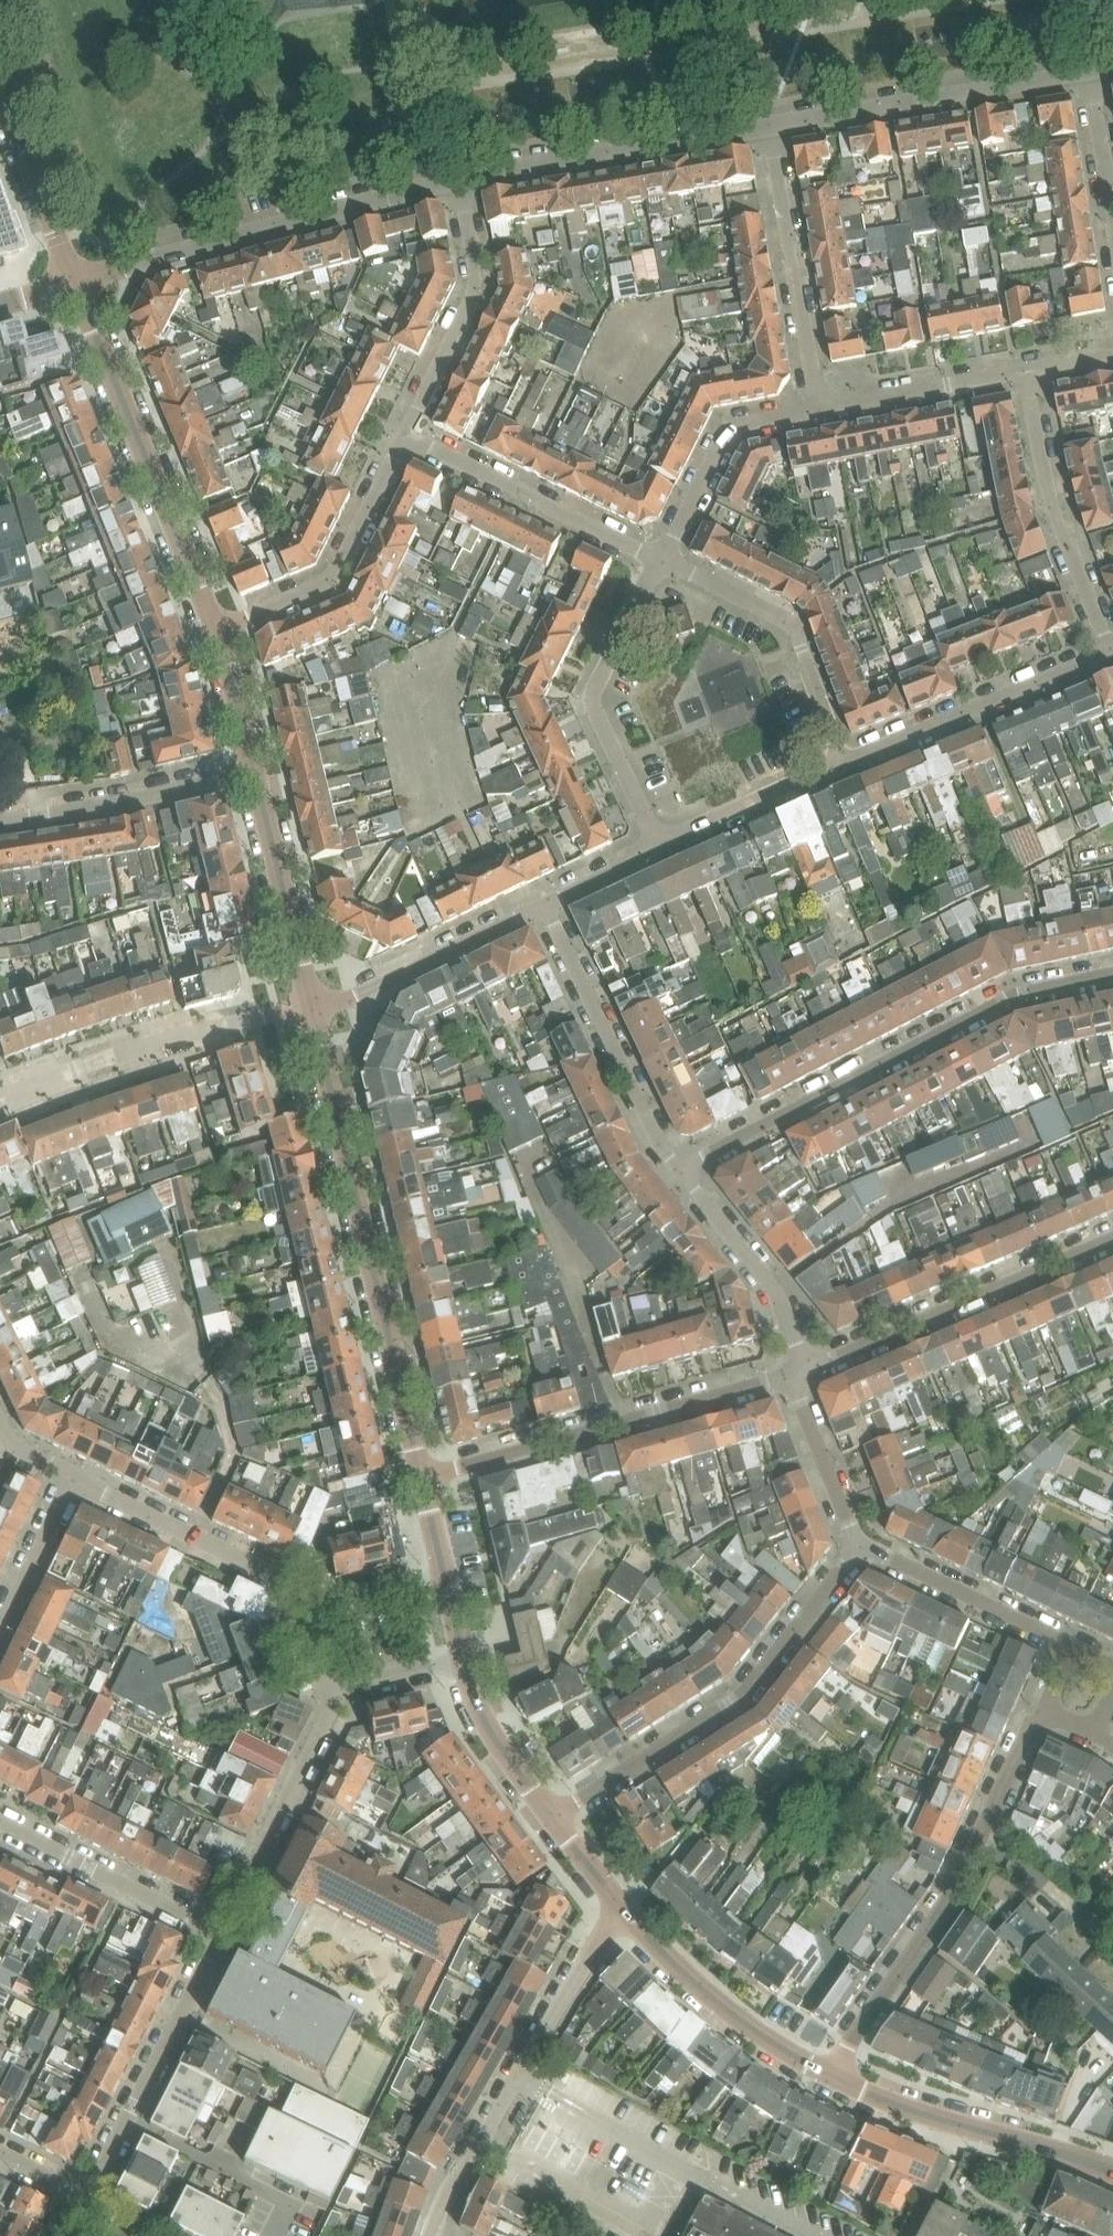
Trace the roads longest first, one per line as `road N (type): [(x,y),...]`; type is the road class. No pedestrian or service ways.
road 1 (unclassified): [(422,1476),(314,1006)]
road 2 (unclassified): [(681,1168),(1016,994),(1112,974)]
road 3 (unclassified): [(831,2077),(948,1902),(1042,1712)]
road 4 (unclassified): [(857,1546),(748,1693),(555,1818)]
road 5 (residential): [(77,281),(458,177)]
road 6 (unclassified): [(422,1476),(786,1375)]
road 7 (unclassified): [(620,1909),(449,2191),(433,2235)]
road 8 (unclassified): [(215,630),(77,281)]
road 9 (unclassified): [(1112,1237),(806,1367)]
road 10 (unclassified): [(0,1100),(188,1032),(314,1006)]
road 11 (residential): [(773,125),(1088,71)]
road 12 (residential): [(458,177),(773,125)]
road 13 (unclassified): [(655,846),(590,699),(661,562)]
road 14 (unclassified): [(81,2196),(221,1932)]
road 15 (unclassified): [(681,1168),(659,1143),(546,905)]
road 16 (unclassified): [(1112,2172),(831,2077)]
road 17 (residential): [(1112,651),(842,764)]
road 18 (residential): [(1112,647),(1049,488),(1027,369)]
road 19 (residential): [(661,562),(786,622),(842,764)]
road 20 (unclassified): [(215,630),(306,600),(341,570),(403,438)]
road 21 (residential): [(773,125),(819,408)]
road 22 (unclassified): [(403,438),(661,562)]
road 23 (unclassified): [(403,438),(479,283),(458,177)]
road 24 (unclassified): [(304,1607),(279,1576),(67,1475)]
road 25 (unclassified): [(831,2077),(752,2035),(620,1909)]
road 26 (unclassified): [(221,1932),(334,1689)]
road 27 (unclassified): [(252,771),(0,821)]
road 28 (residential): [(546,905),(314,1006)]
road 29 (residential): [(0,1822),(221,1932)]
road 30 (residential): [(661,562),(708,449),(726,430),(819,408)]
road 31 (unclassified): [(314,1006),(252,771)]
road 32 (unclassified): [(806,1367),(775,1292),(681,1168)]
road 33 (unclassified): [(857,1546),(1071,1646)]
road 34 (unclassified): [(77,281),(2,83)]
road 35 (residential): [(819,408),(1027,369)]
road 36 (unclassified): [(842,764),(655,846)]
road 37 (unclassified): [(786,1375),(857,1546)]
road 38 (unclassified): [(555,1818),(483,1723),(465,1661)]
road 39 (unclassified): [(67,1475),(0,1622)]
road 40 (unclassified): [(252,771),(215,630)]
road 41 (residential): [(1112,214),(1088,71)]
road 42 (unclassified): [(445,1578),(304,1607)]
road 43 (unclassified): [(334,1689),(465,1661)]
road 44 (unclassified): [(655,846),(546,905)]

